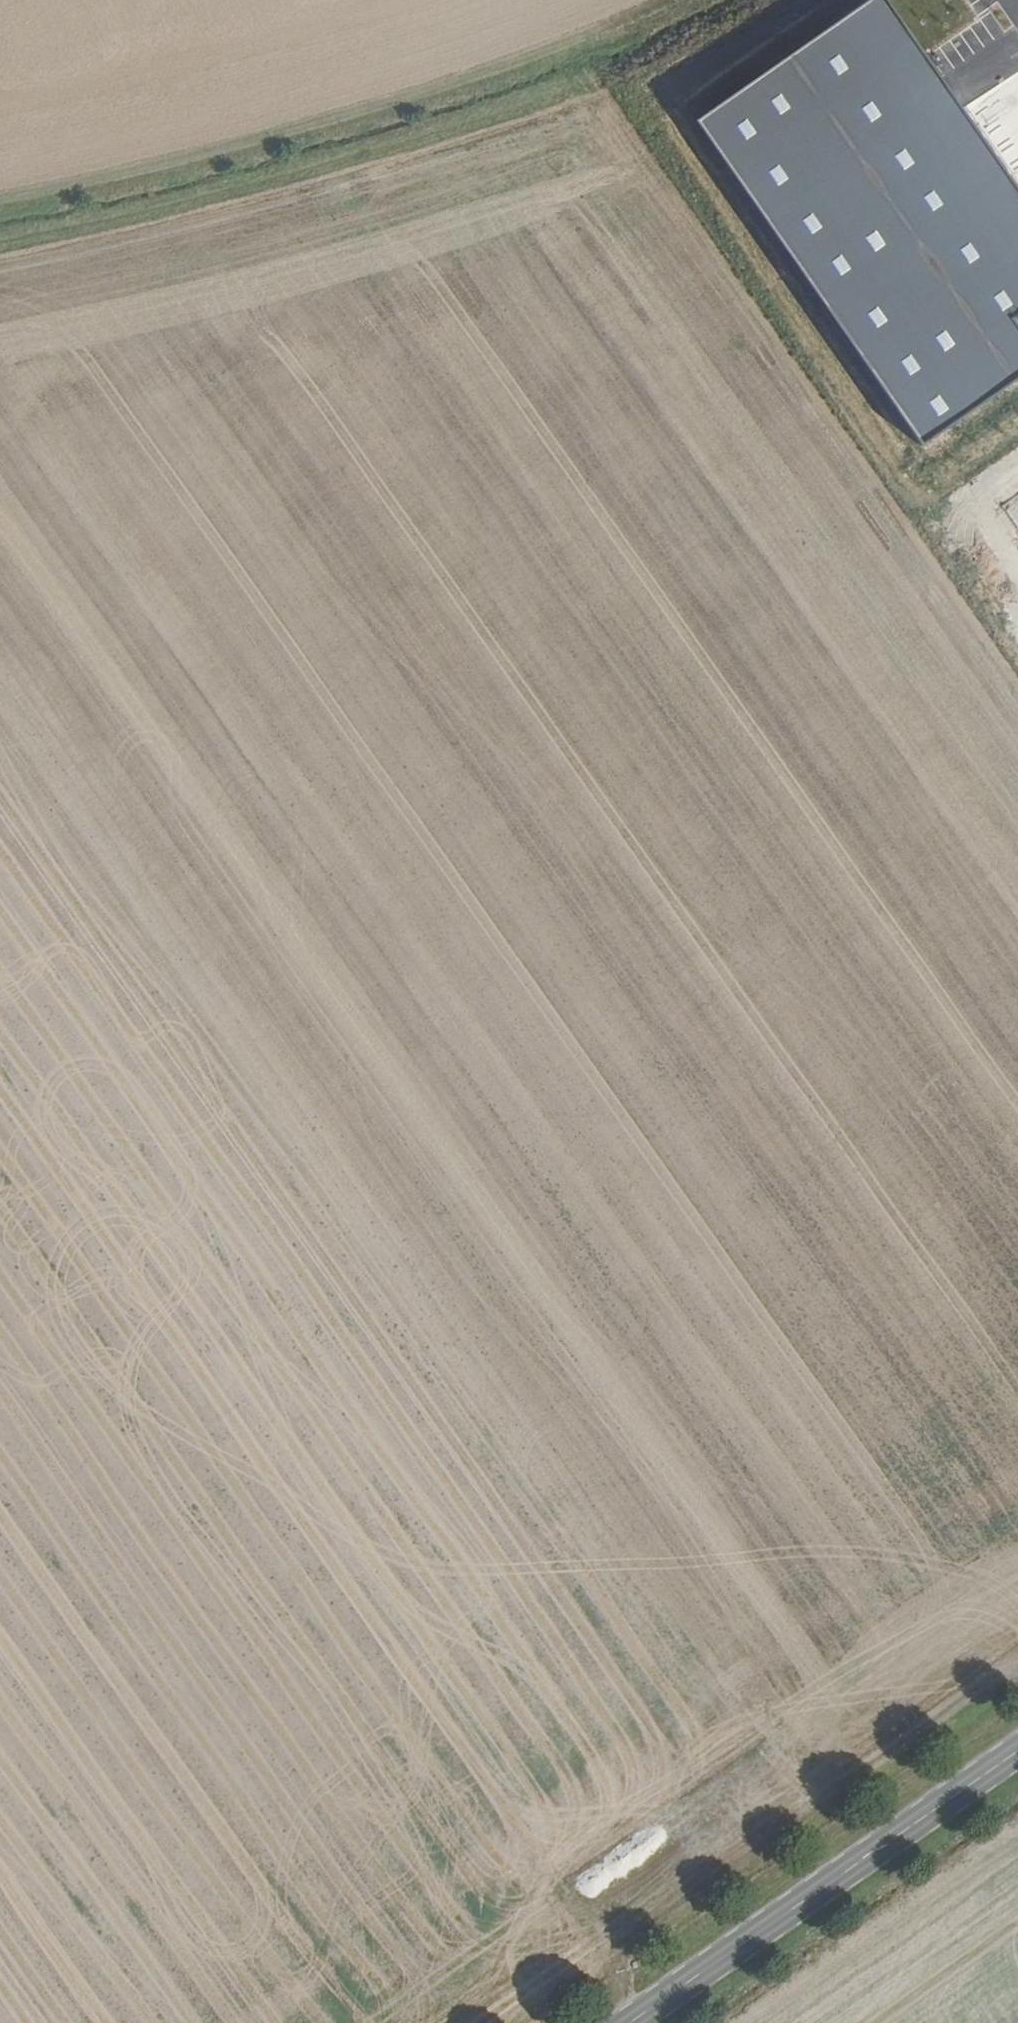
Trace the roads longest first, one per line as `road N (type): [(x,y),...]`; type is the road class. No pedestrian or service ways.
road 1 (secondary): [(631,2022),(1017,1750)]

